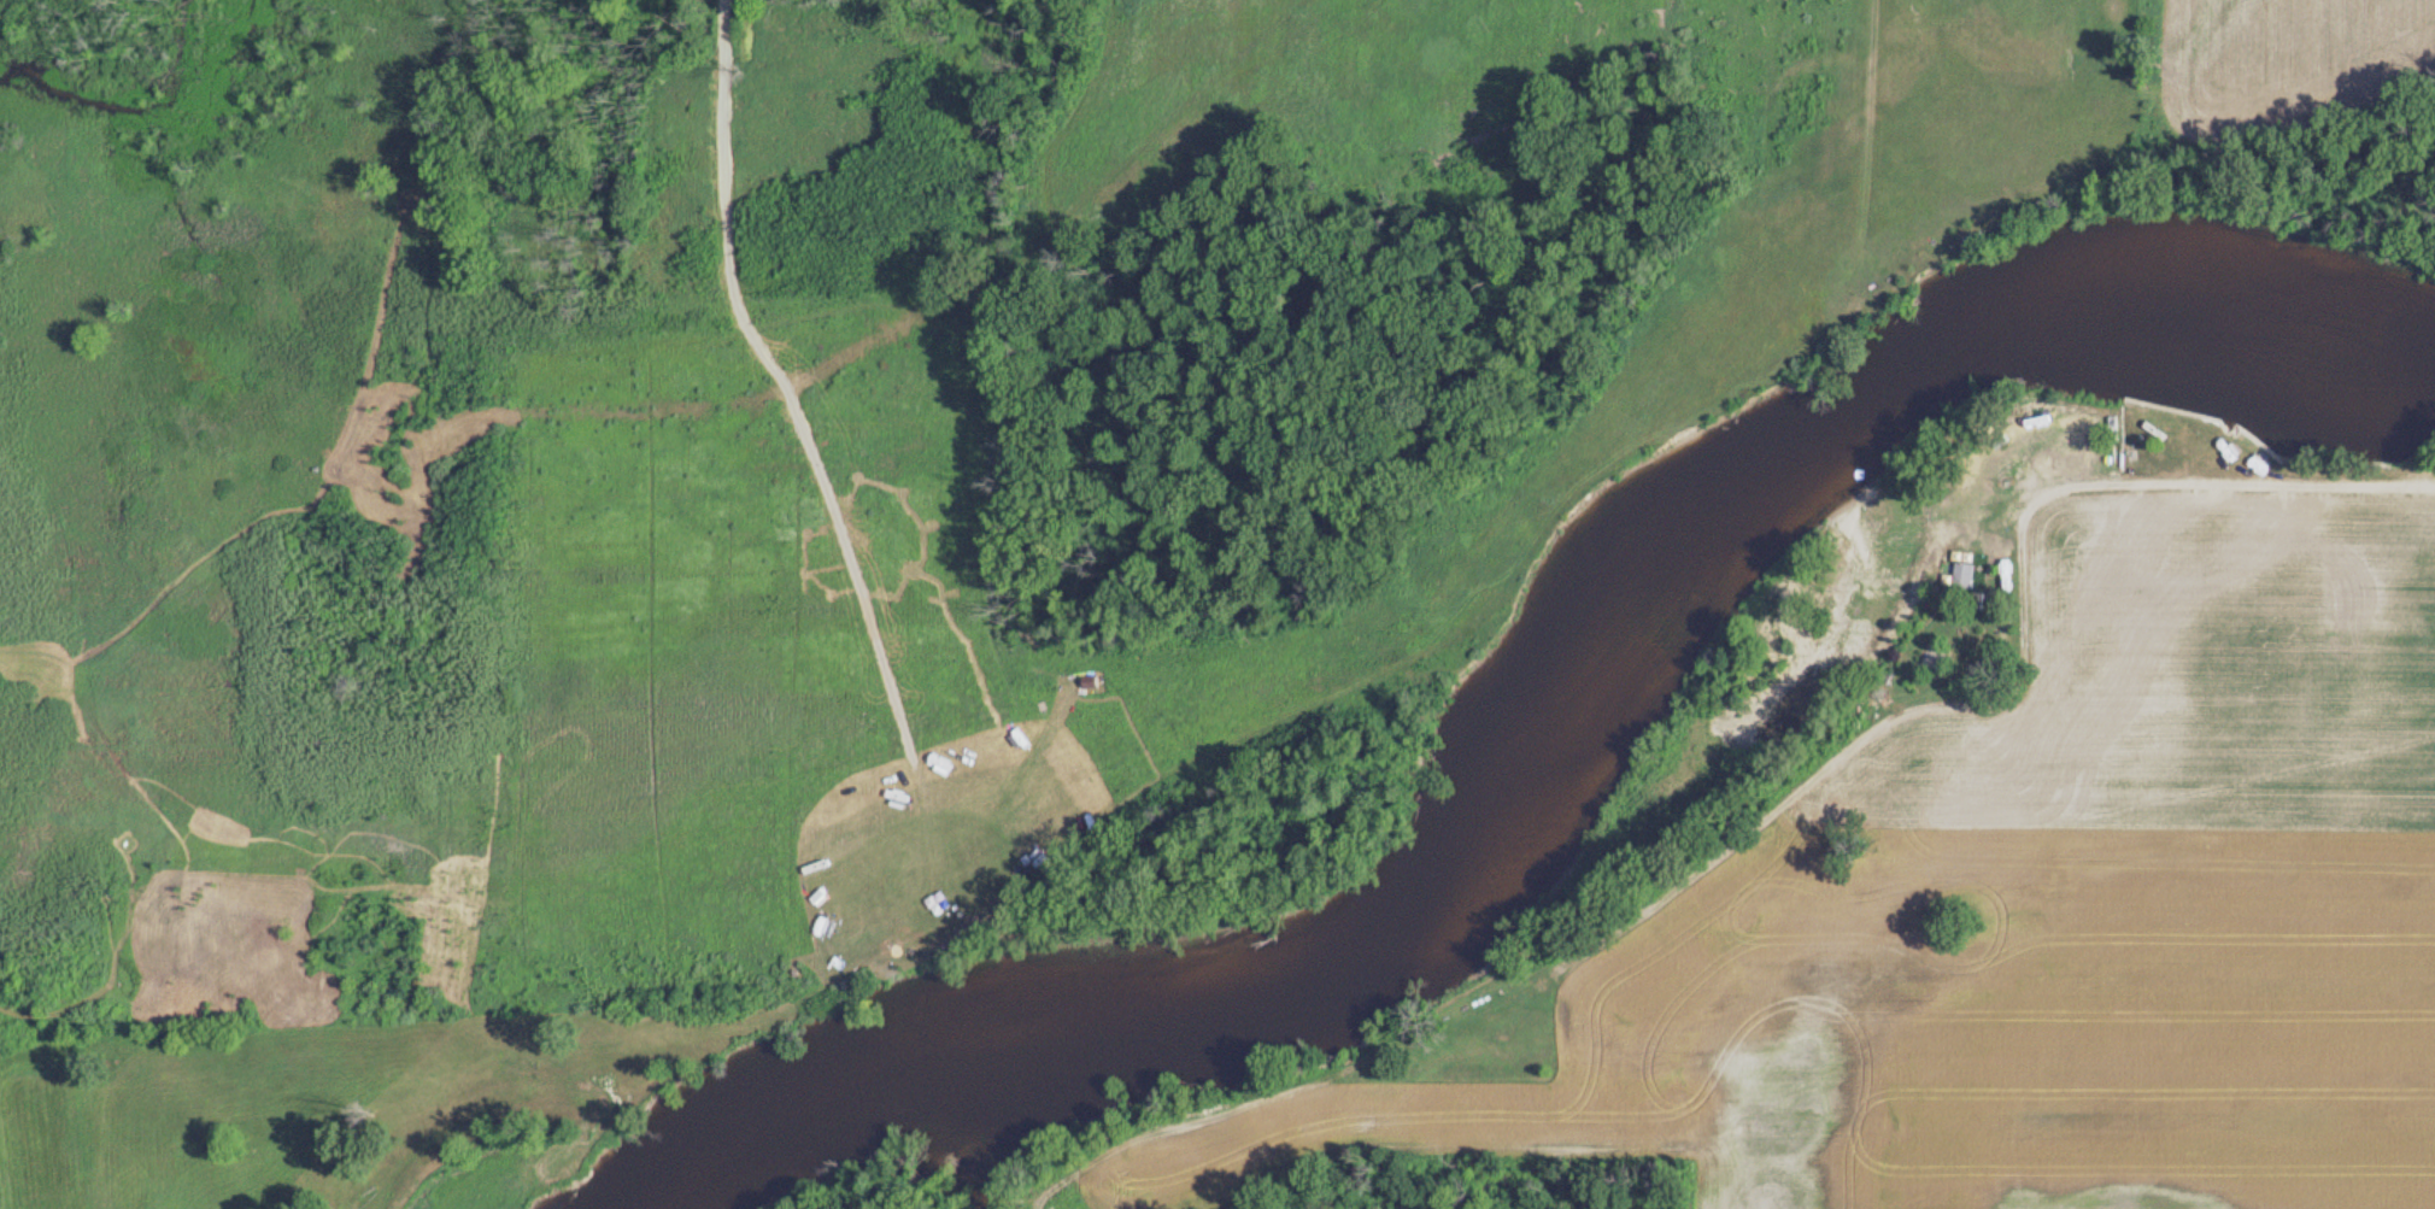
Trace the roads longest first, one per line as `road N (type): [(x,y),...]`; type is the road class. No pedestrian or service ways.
road 1 (residential): [(2028,670),(2028,524),(2066,493),(2100,485),(2434,486)]

